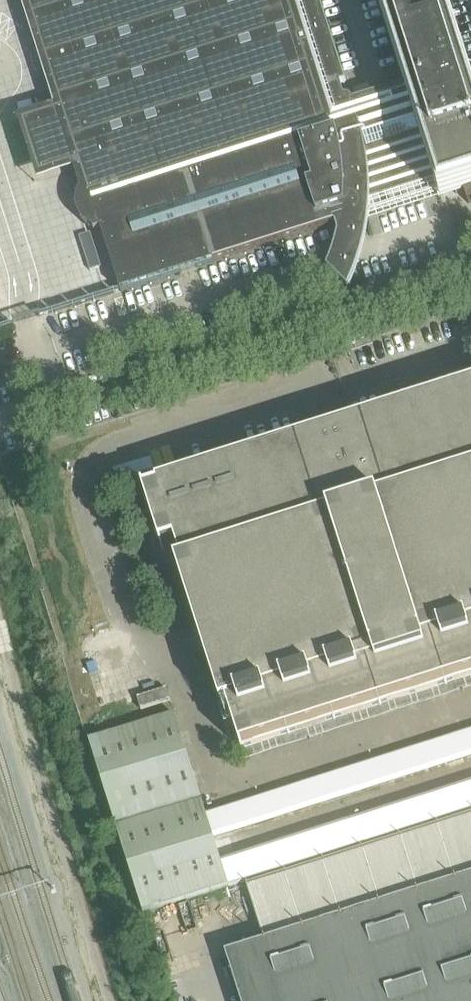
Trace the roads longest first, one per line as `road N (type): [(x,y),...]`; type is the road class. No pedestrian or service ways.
road 1 (unclassified): [(470,275),(0,422)]
road 2 (track): [(110,1000),(0,629)]

